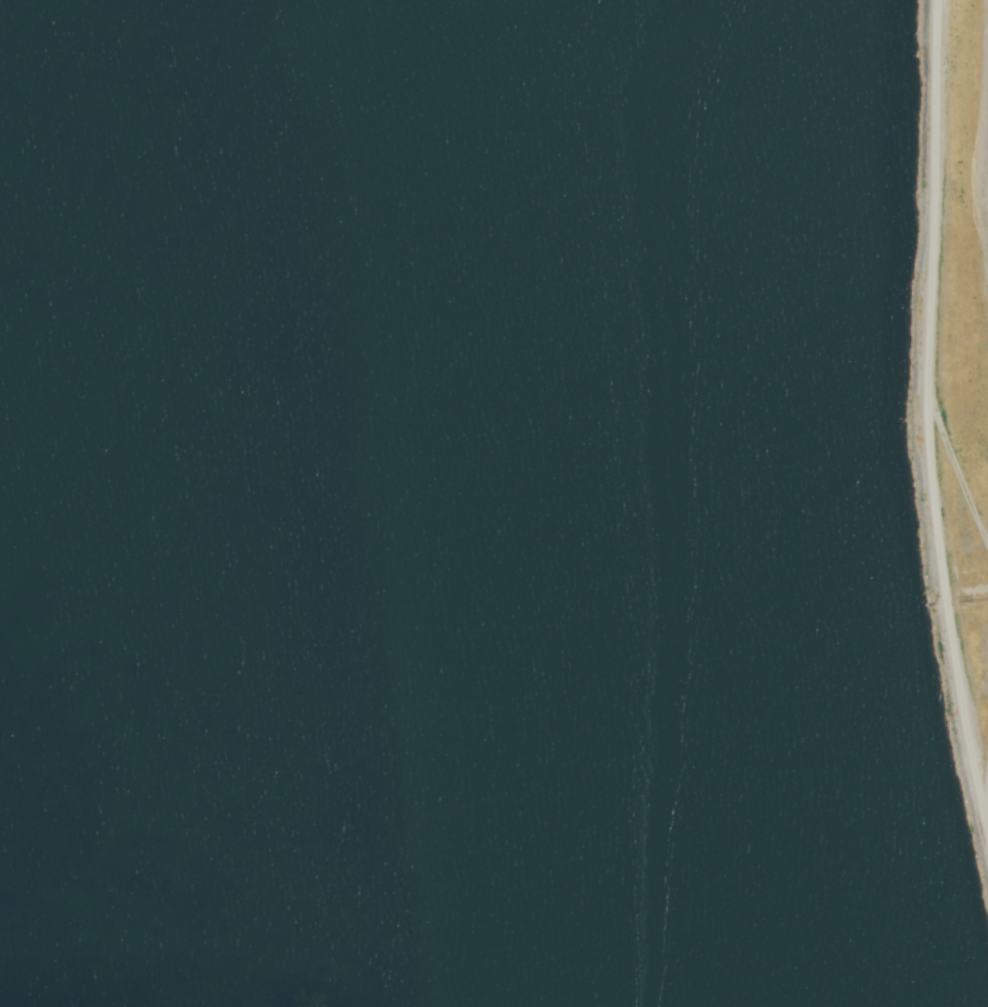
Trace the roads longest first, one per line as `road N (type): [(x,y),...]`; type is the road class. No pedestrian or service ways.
road 1 (residential): [(939,0),(936,413),(965,543),(987,603)]
road 2 (residential): [(987,643),(987,812)]

